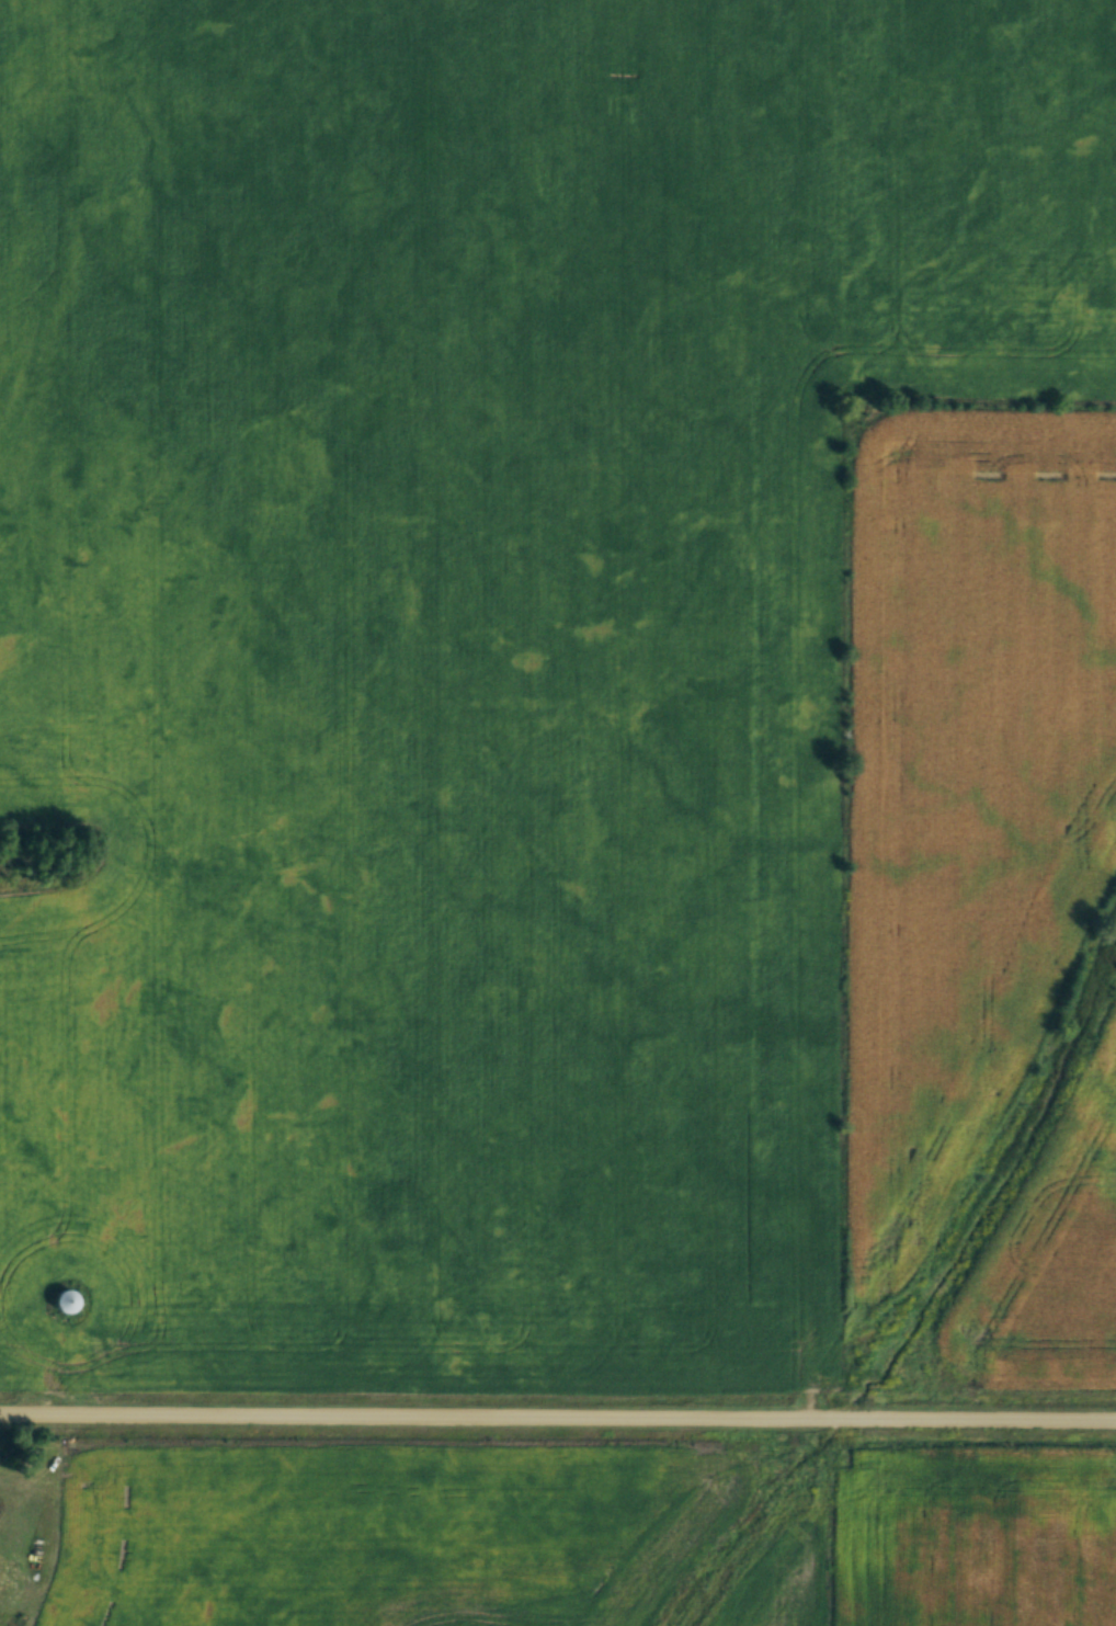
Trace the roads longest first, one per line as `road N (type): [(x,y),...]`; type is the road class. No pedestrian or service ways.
road 1 (residential): [(1115,1424),(0,1419)]

